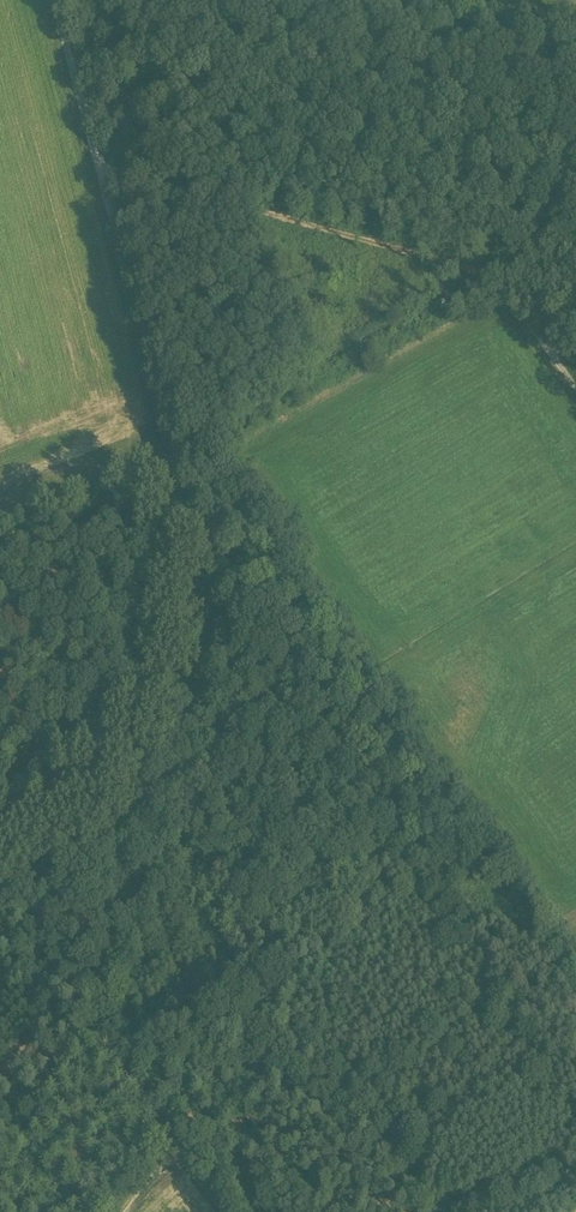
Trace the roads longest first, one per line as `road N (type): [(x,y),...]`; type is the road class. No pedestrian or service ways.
road 1 (track): [(431,1211),(187,898),(227,565),(181,489),(174,453)]
road 2 (track): [(575,388),(512,297),(483,273),(99,165)]
road 3 (unclassified): [(57,0),(174,453)]
road 4 (track): [(118,1211),(171,1154),(189,1159),(225,1211)]

